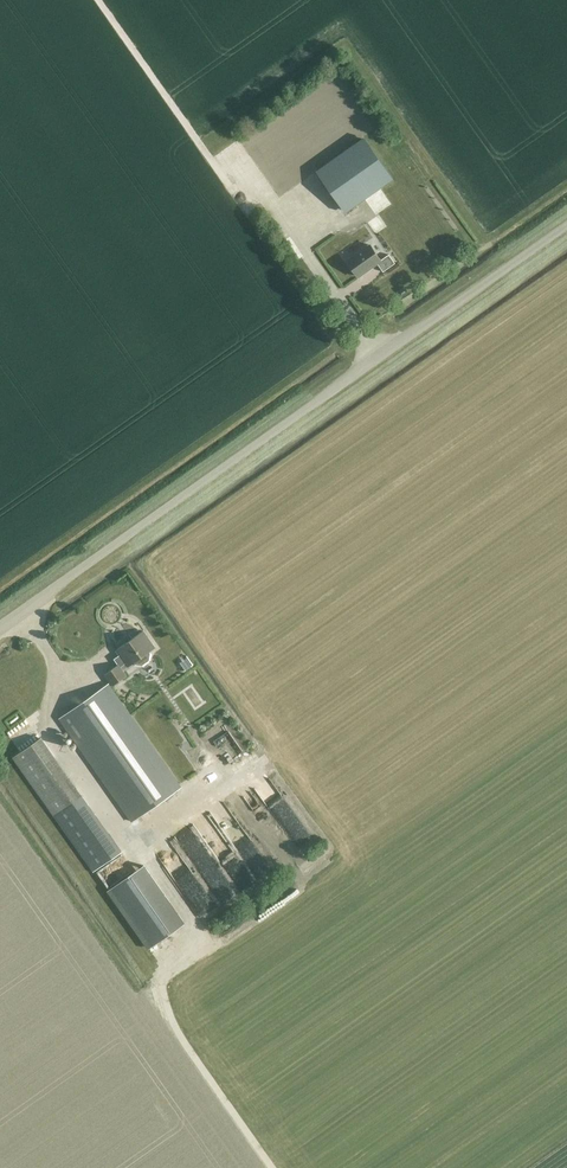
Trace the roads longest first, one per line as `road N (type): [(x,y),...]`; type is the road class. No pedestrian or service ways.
road 1 (unclassified): [(0,626),(566,226)]
road 2 (track): [(274,1167),(159,1004),(157,981)]
road 3 (track): [(213,161),(100,0)]

